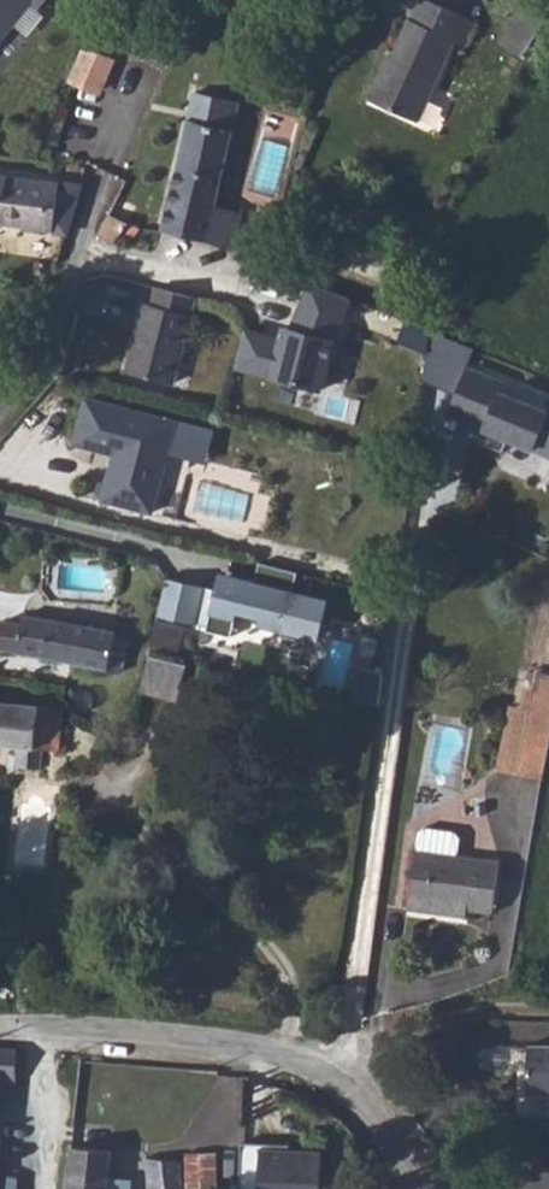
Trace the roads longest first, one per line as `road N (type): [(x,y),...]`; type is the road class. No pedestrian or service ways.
road 1 (unclassified): [(320,1068),(281,1050),(61,1034)]
road 2 (residential): [(0,404),(103,184)]
road 3 (unclassified): [(320,1068),(476,1012),(548,1013)]
road 4 (residential): [(54,1188),(61,1034)]
road 5 (unclassified): [(411,1188),(375,1119),(320,1068)]

